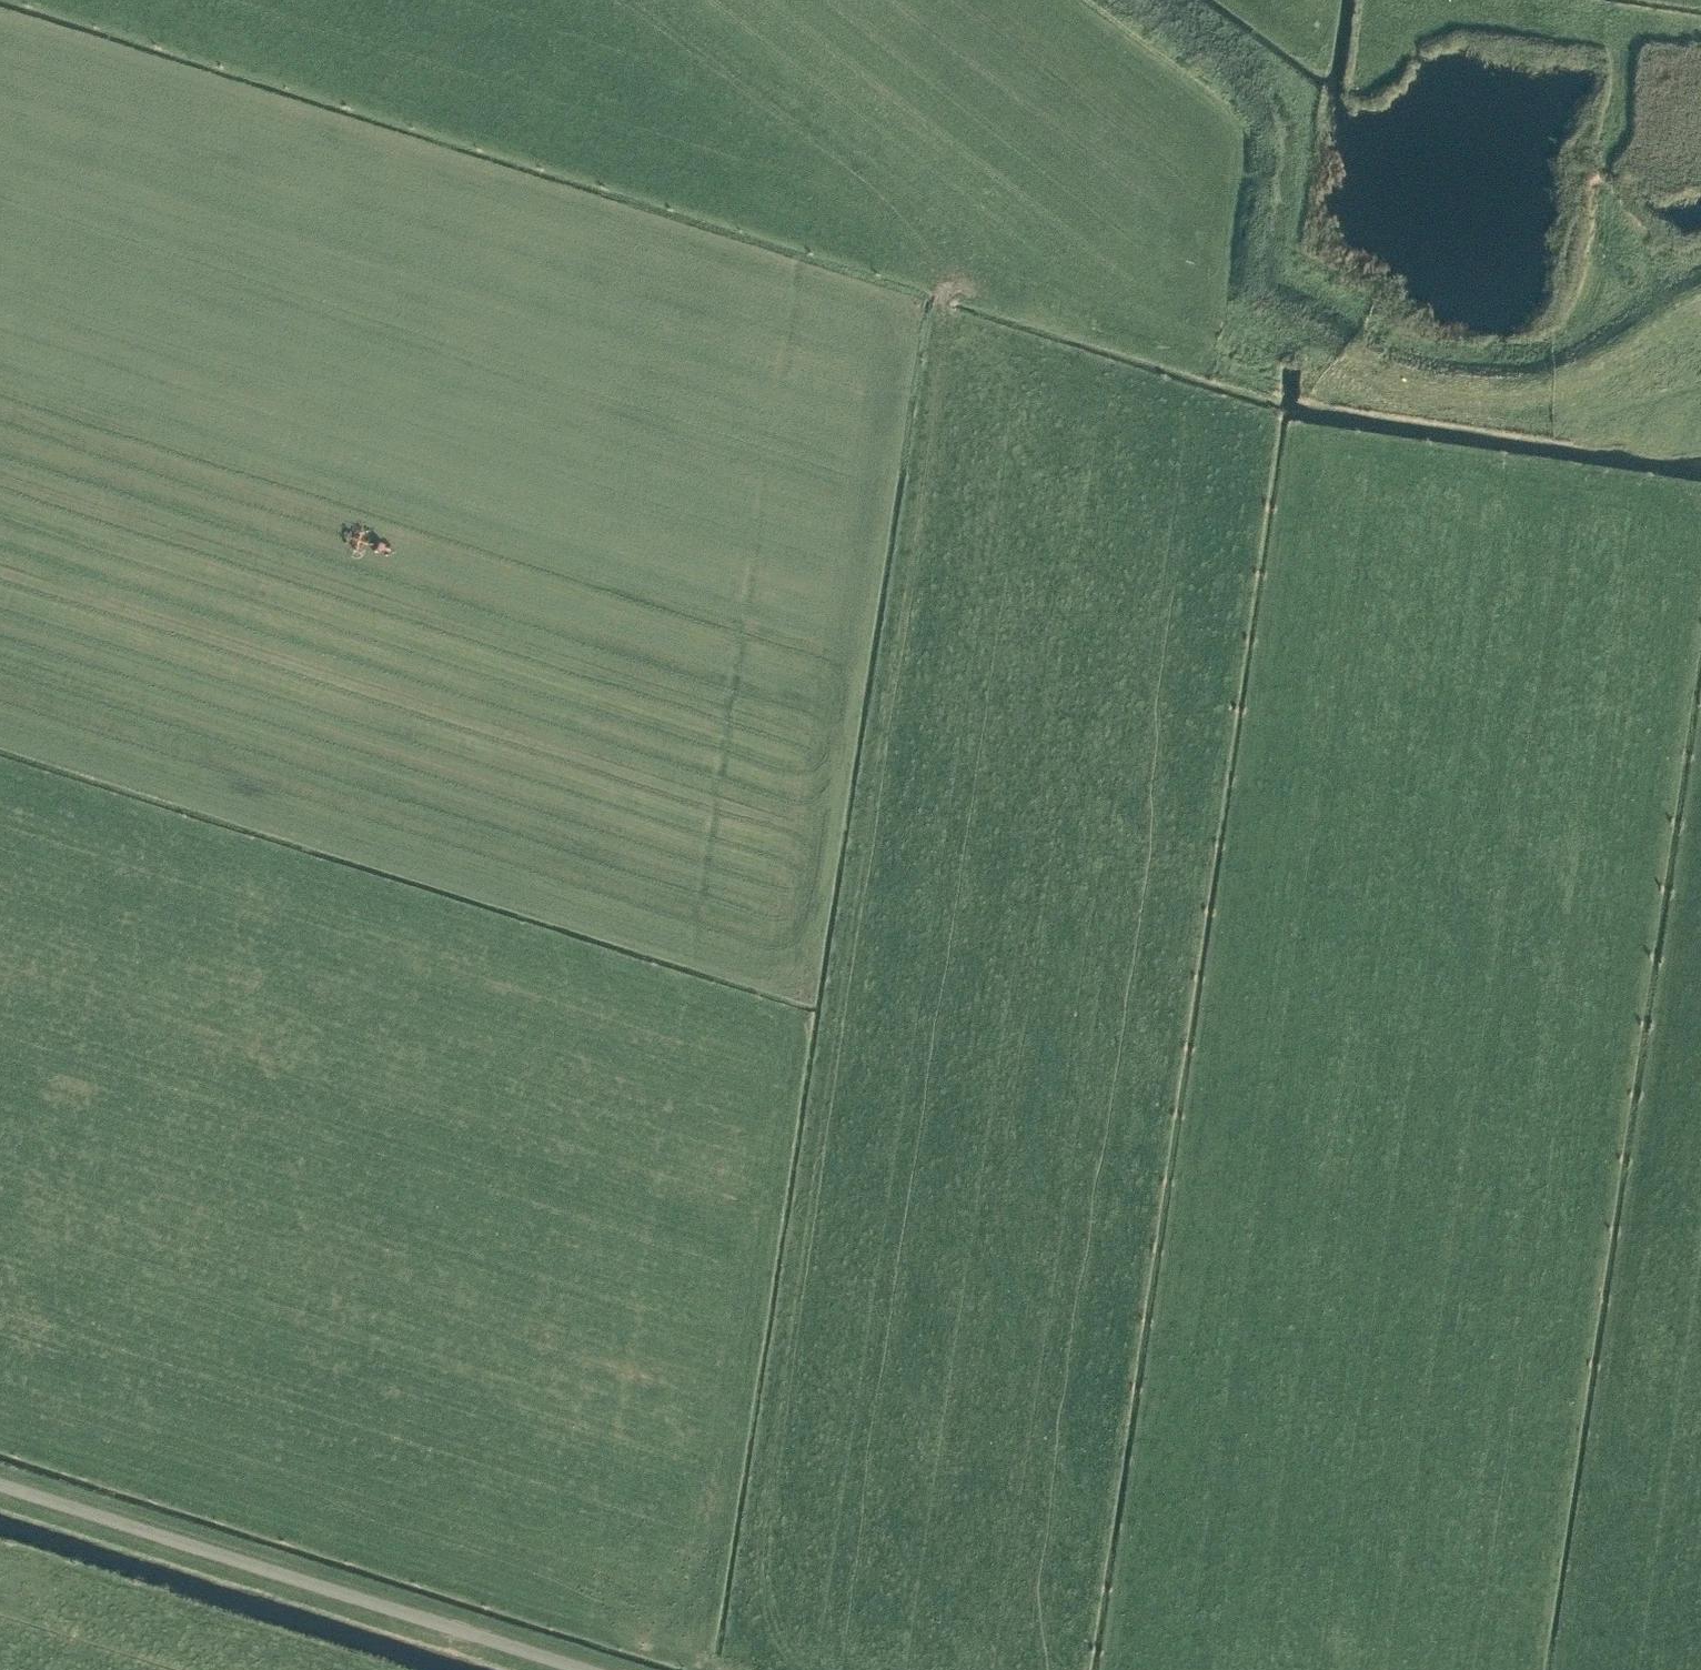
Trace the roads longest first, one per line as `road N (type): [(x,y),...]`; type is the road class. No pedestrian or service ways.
road 1 (unclassified): [(0,1482),(590,1669)]

